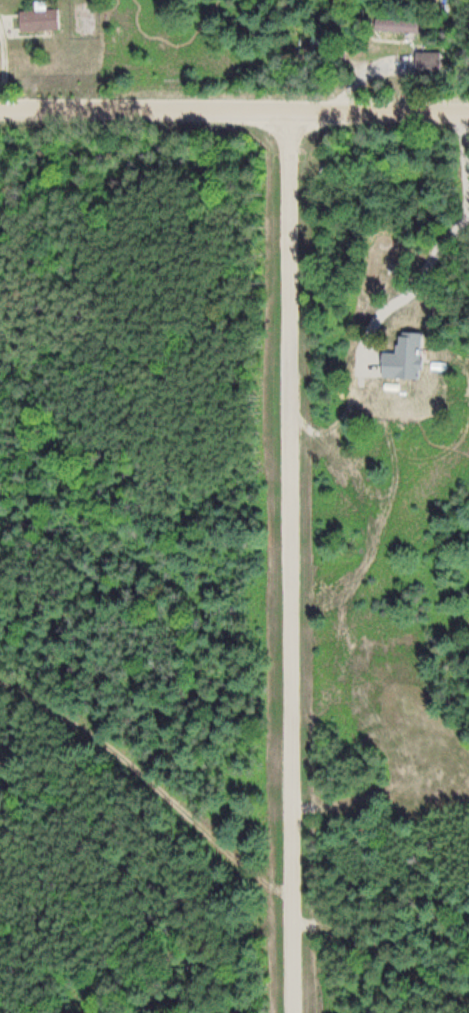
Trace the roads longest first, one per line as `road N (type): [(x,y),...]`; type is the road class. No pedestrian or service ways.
road 1 (residential): [(299,1012),(285,113)]
road 2 (residential): [(468,115),(0,109)]
road 3 (track): [(0,676),(183,812),(299,913)]

